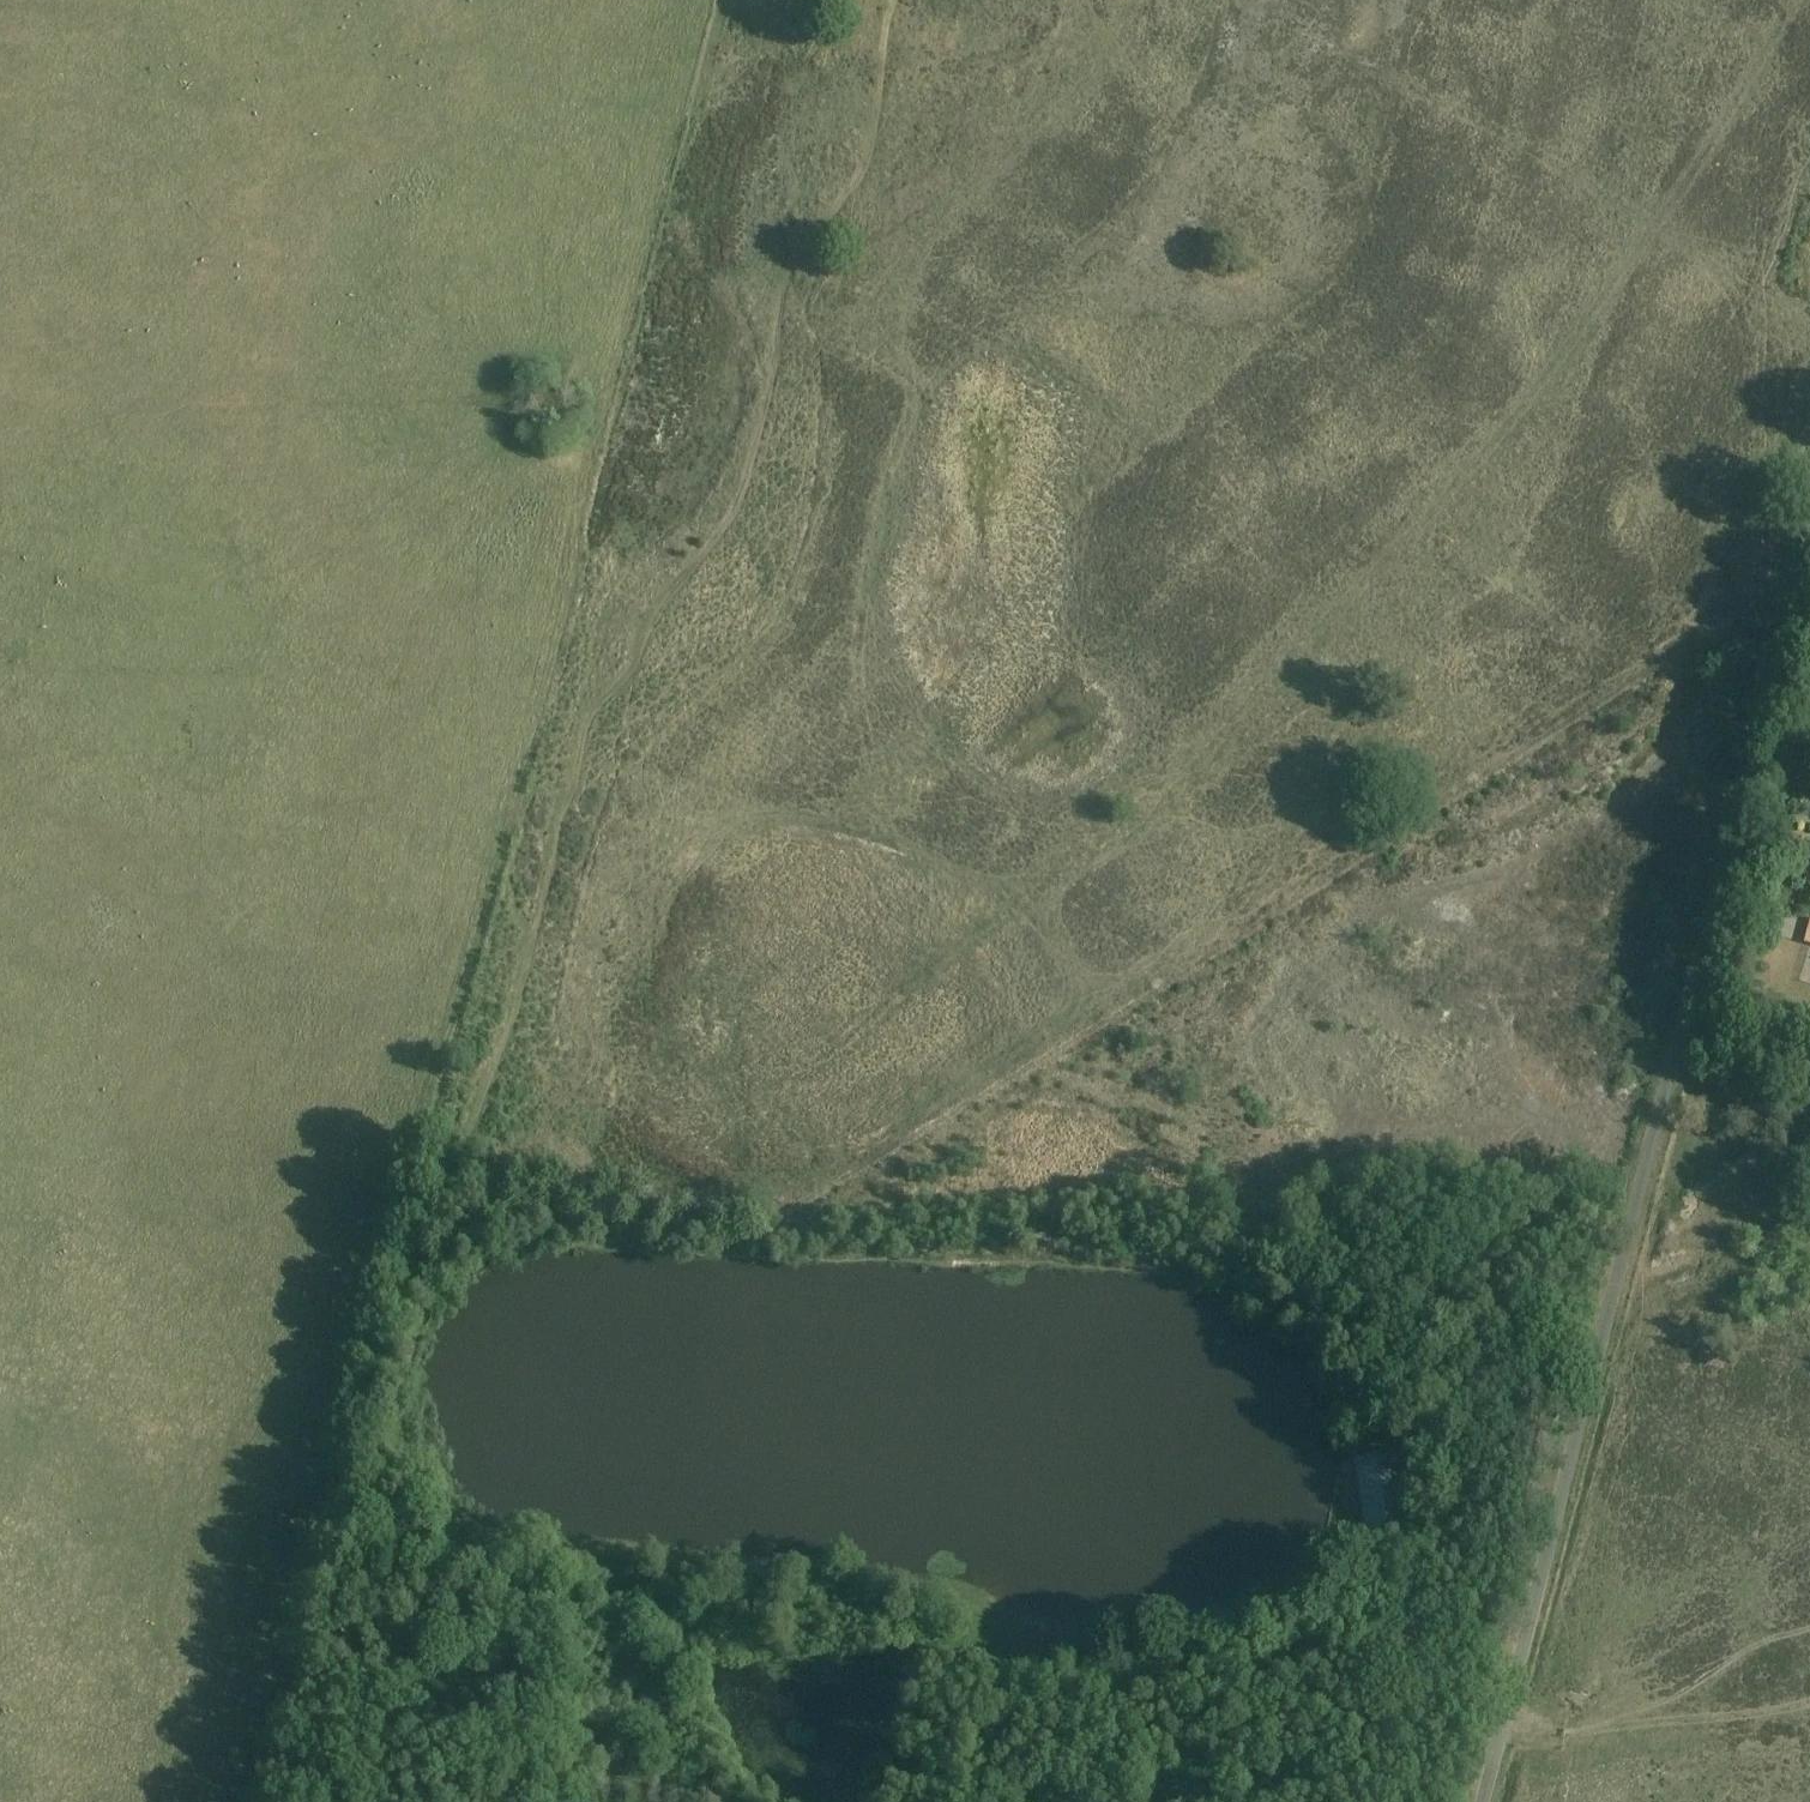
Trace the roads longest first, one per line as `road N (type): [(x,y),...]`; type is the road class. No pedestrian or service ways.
road 1 (unclassified): [(1484,1801),(1809,518)]
road 2 (track): [(1506,1716),(1431,1655),(1390,1590),(1377,1532)]

